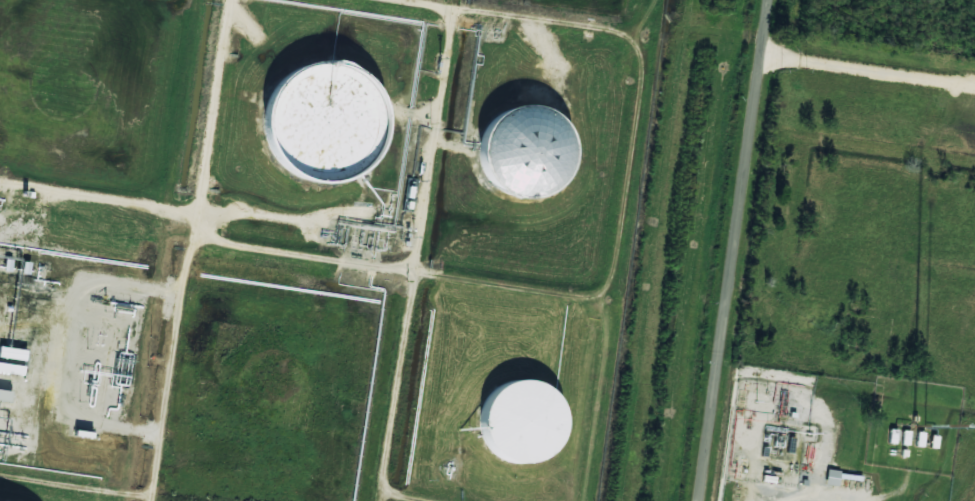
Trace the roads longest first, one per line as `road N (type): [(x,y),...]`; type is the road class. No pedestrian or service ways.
road 1 (tertiary): [(770,0),(701,500)]

